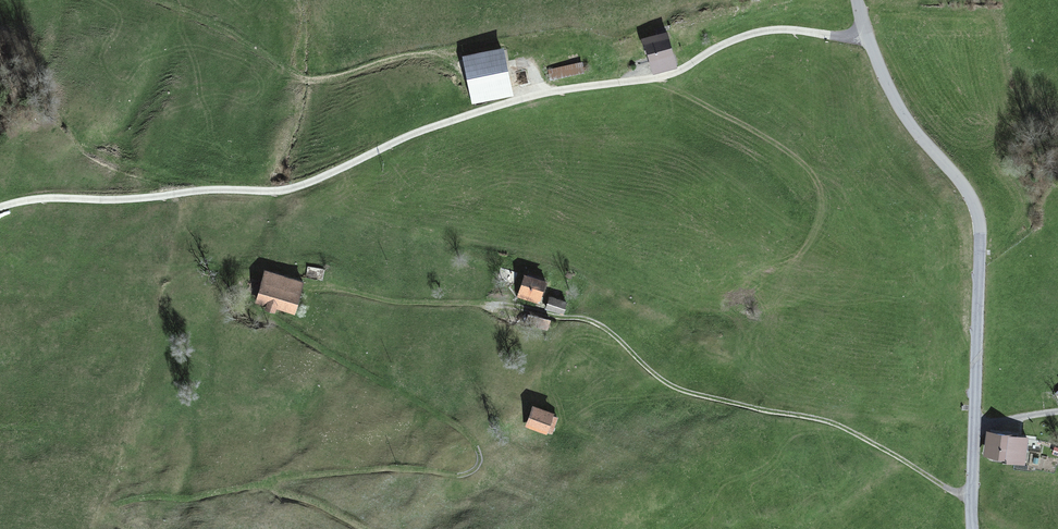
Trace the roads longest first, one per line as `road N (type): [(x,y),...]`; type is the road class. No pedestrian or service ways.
road 1 (track): [(972,499),(833,422),(668,384),(598,323),(508,304),(406,303),(247,276),(238,290),(245,308),(477,445),(479,462),(466,473),(291,475),(274,483),(363,528)]
road 2 (track): [(867,41),(776,30),(672,76),(449,124),(280,192),(0,210)]
road 3 (unclassified): [(856,0),(891,97),(975,207),(981,231),(974,528)]

